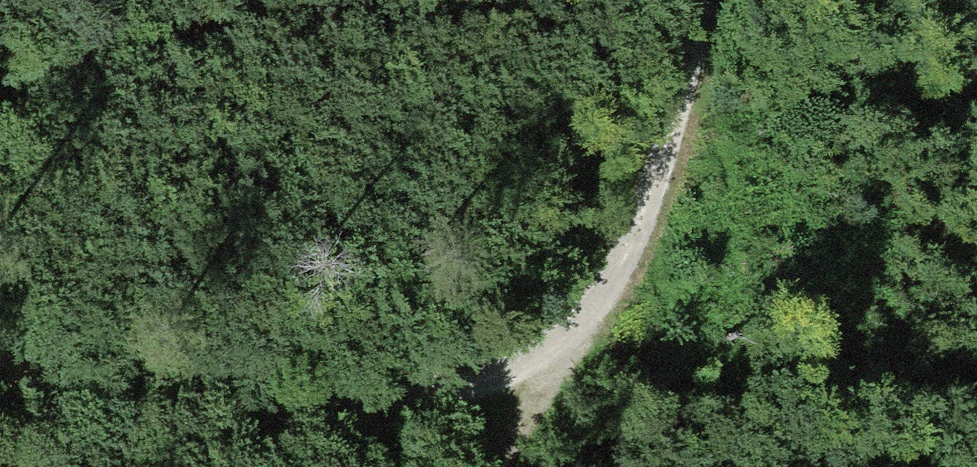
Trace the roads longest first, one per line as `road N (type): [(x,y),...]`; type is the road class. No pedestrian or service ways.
road 1 (track): [(0,376),(422,398),(576,348),(647,239),(707,0)]
road 2 (track): [(576,348),(508,466)]

